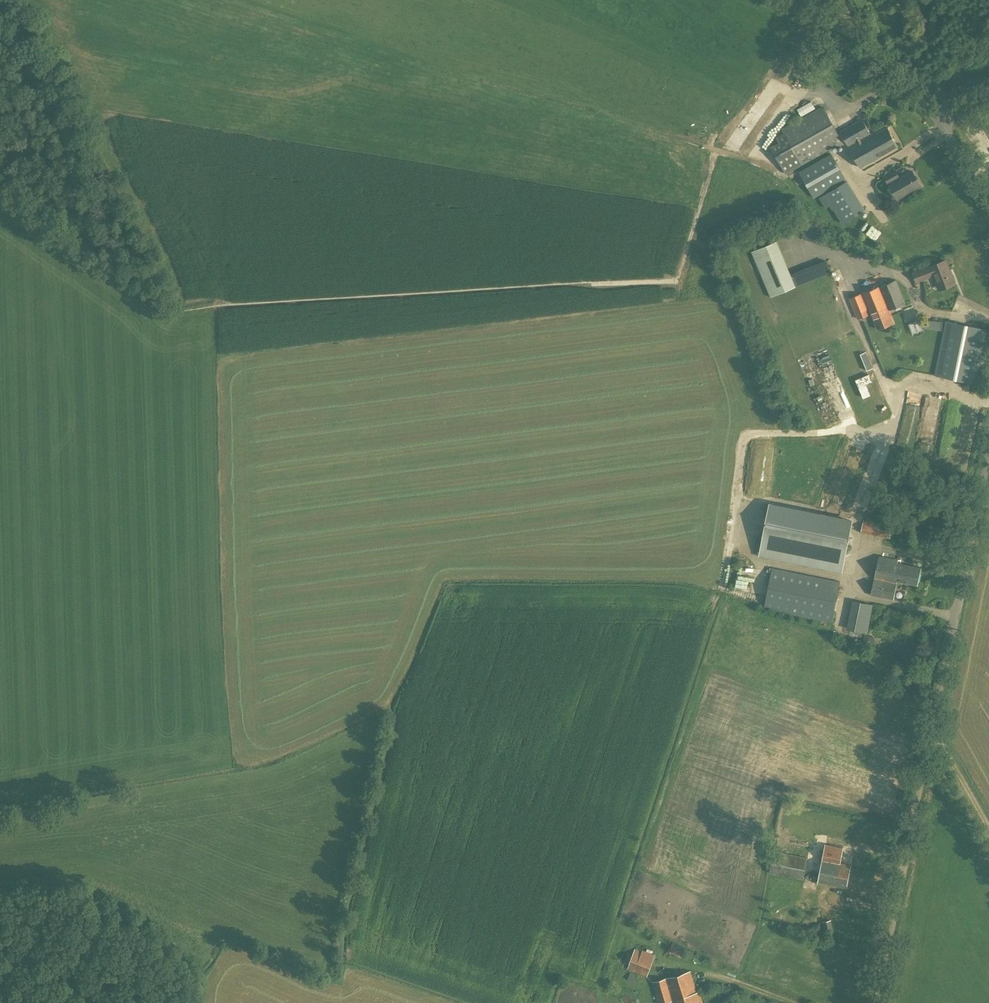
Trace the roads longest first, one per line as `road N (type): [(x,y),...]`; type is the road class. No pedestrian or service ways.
road 1 (tertiary): [(876,1002),(988,445)]
road 2 (tertiary): [(936,117),(857,33),(790,0)]

